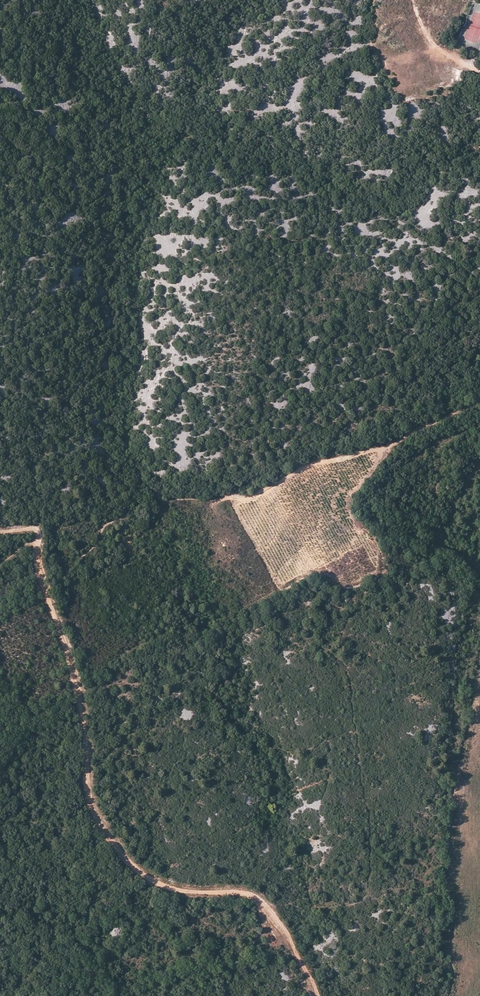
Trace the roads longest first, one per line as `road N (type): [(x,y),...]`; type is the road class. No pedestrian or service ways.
road 1 (track): [(317,995),(286,934),(252,893),(174,892),(145,879),(117,847),(89,794),(86,737),(37,564),(36,529),(0,531)]
road 2 (track): [(215,501),(246,500),(305,467),(389,448),(479,404)]

